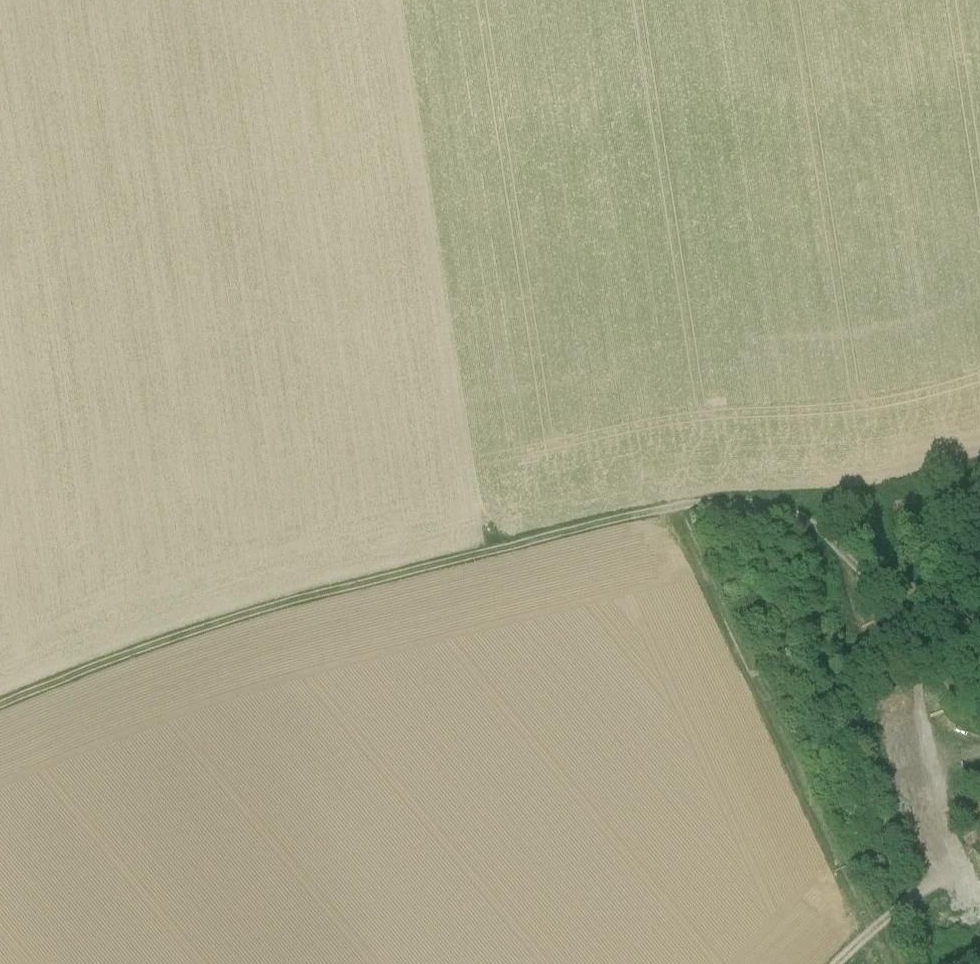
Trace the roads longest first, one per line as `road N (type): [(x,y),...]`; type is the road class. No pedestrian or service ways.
road 1 (track): [(954,869),(906,619),(895,597),(788,511),(719,502),(645,515),(250,616),(0,708)]
road 2 (track): [(844,963),(954,869)]

